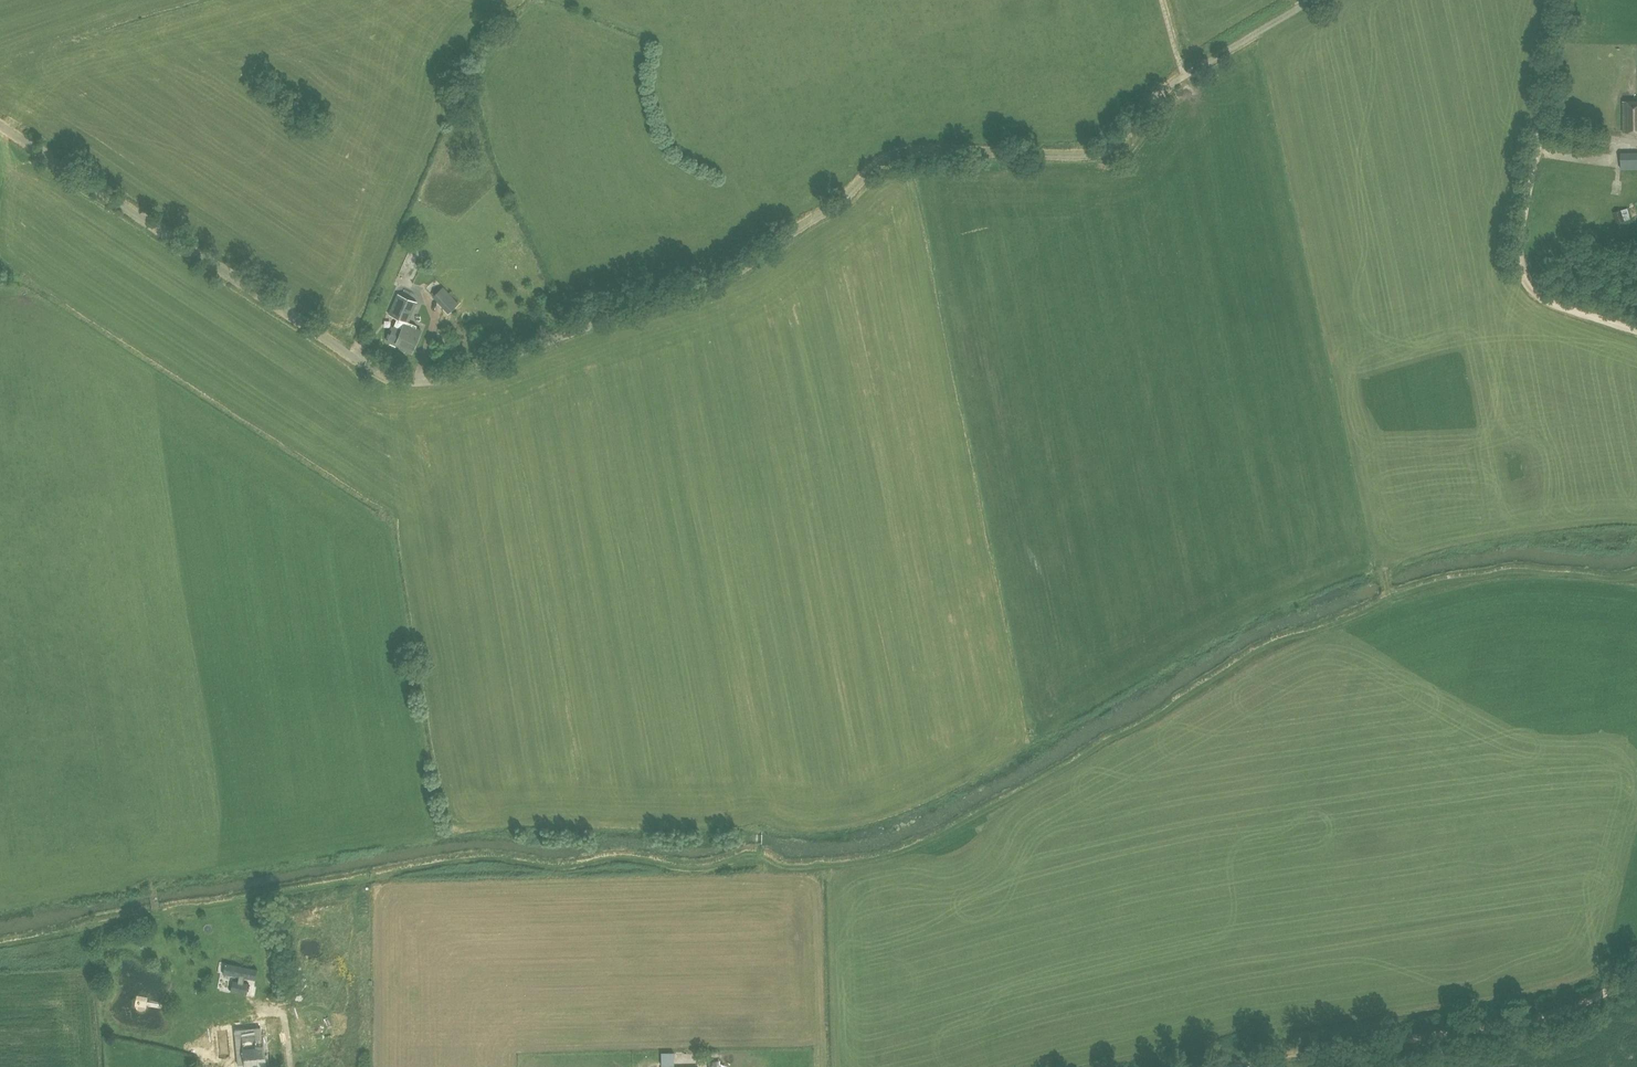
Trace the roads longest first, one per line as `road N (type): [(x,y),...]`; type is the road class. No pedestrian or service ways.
road 1 (unclassified): [(0,123),(388,380),(420,384),(724,282),(892,157),(1102,152),(1182,77),(1312,0)]
road 2 (track): [(1234,1066),(1550,1018),(1636,983)]
road 3 (track): [(1636,331),(1554,303),(1522,271),(1518,244),(1565,0)]

